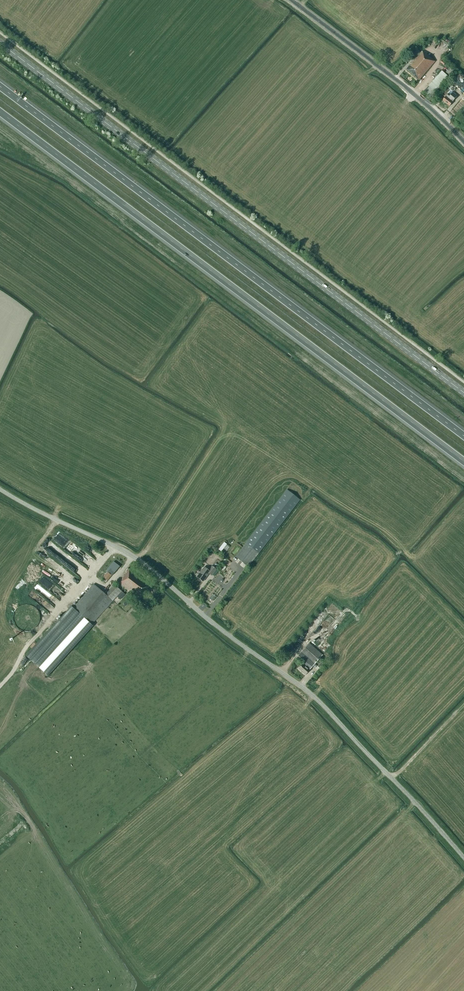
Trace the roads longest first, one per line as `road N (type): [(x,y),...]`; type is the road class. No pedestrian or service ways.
road 1 (tertiary): [(463,859),(304,689),(136,558),(0,490)]
road 2 (tertiary): [(463,394),(0,44)]
road 3 (motorway): [(463,437),(0,87)]
road 4 (motorway): [(0,113),(463,463)]
road 5 (unclassified): [(463,143),(292,0)]

